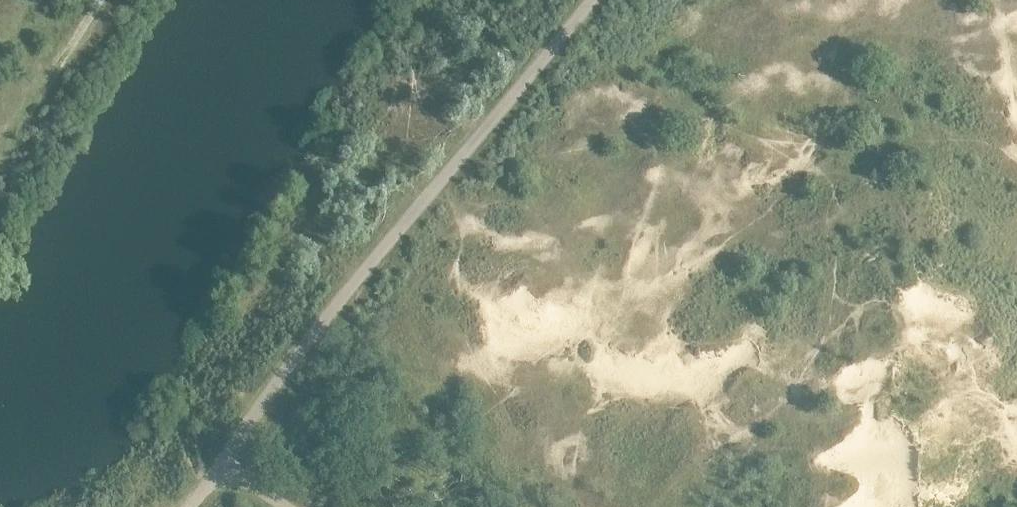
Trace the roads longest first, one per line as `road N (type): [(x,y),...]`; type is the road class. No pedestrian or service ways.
road 1 (track): [(190,506),(302,348),(592,0)]

